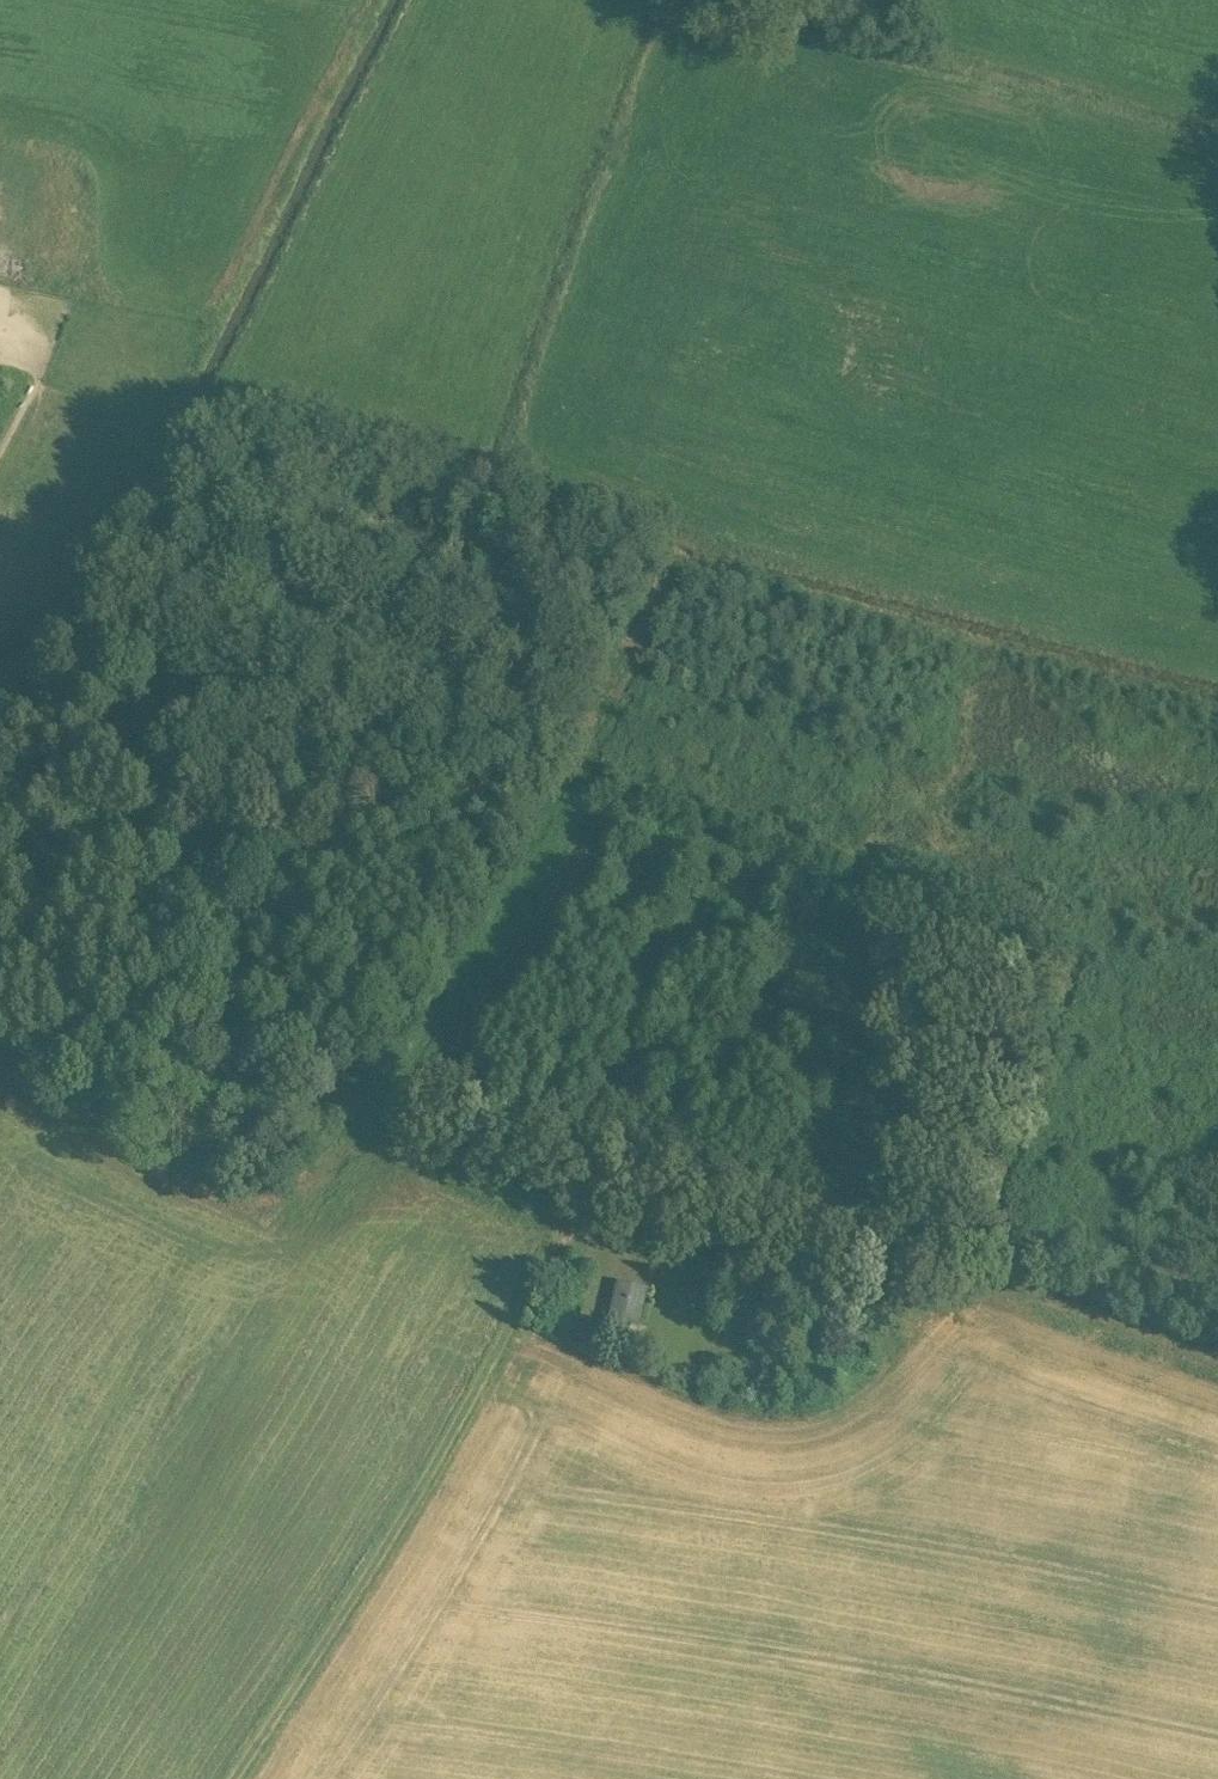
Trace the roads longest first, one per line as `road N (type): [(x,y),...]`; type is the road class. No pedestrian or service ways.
road 1 (track): [(227,1778),(406,1505),(583,1201)]
road 2 (track): [(1217,1318),(1003,1244)]

